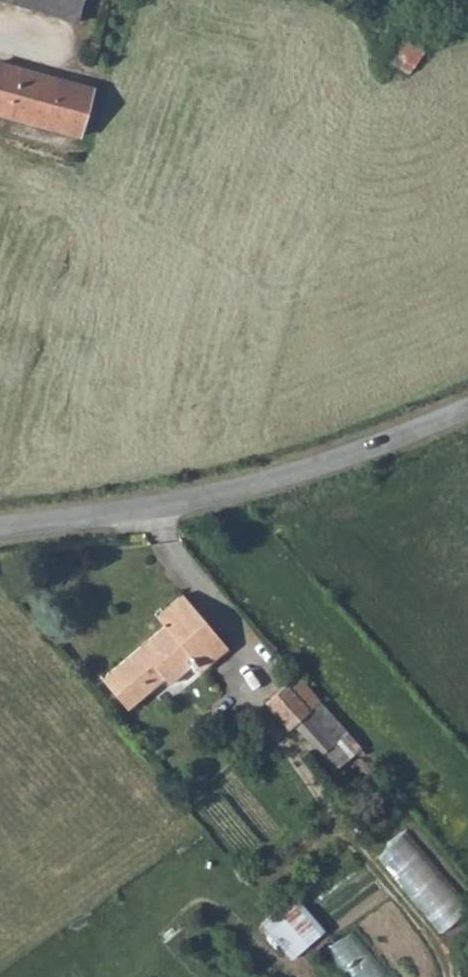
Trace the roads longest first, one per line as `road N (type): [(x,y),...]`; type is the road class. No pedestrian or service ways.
road 1 (tertiary): [(0,529),(234,488),(404,435),(467,406)]

